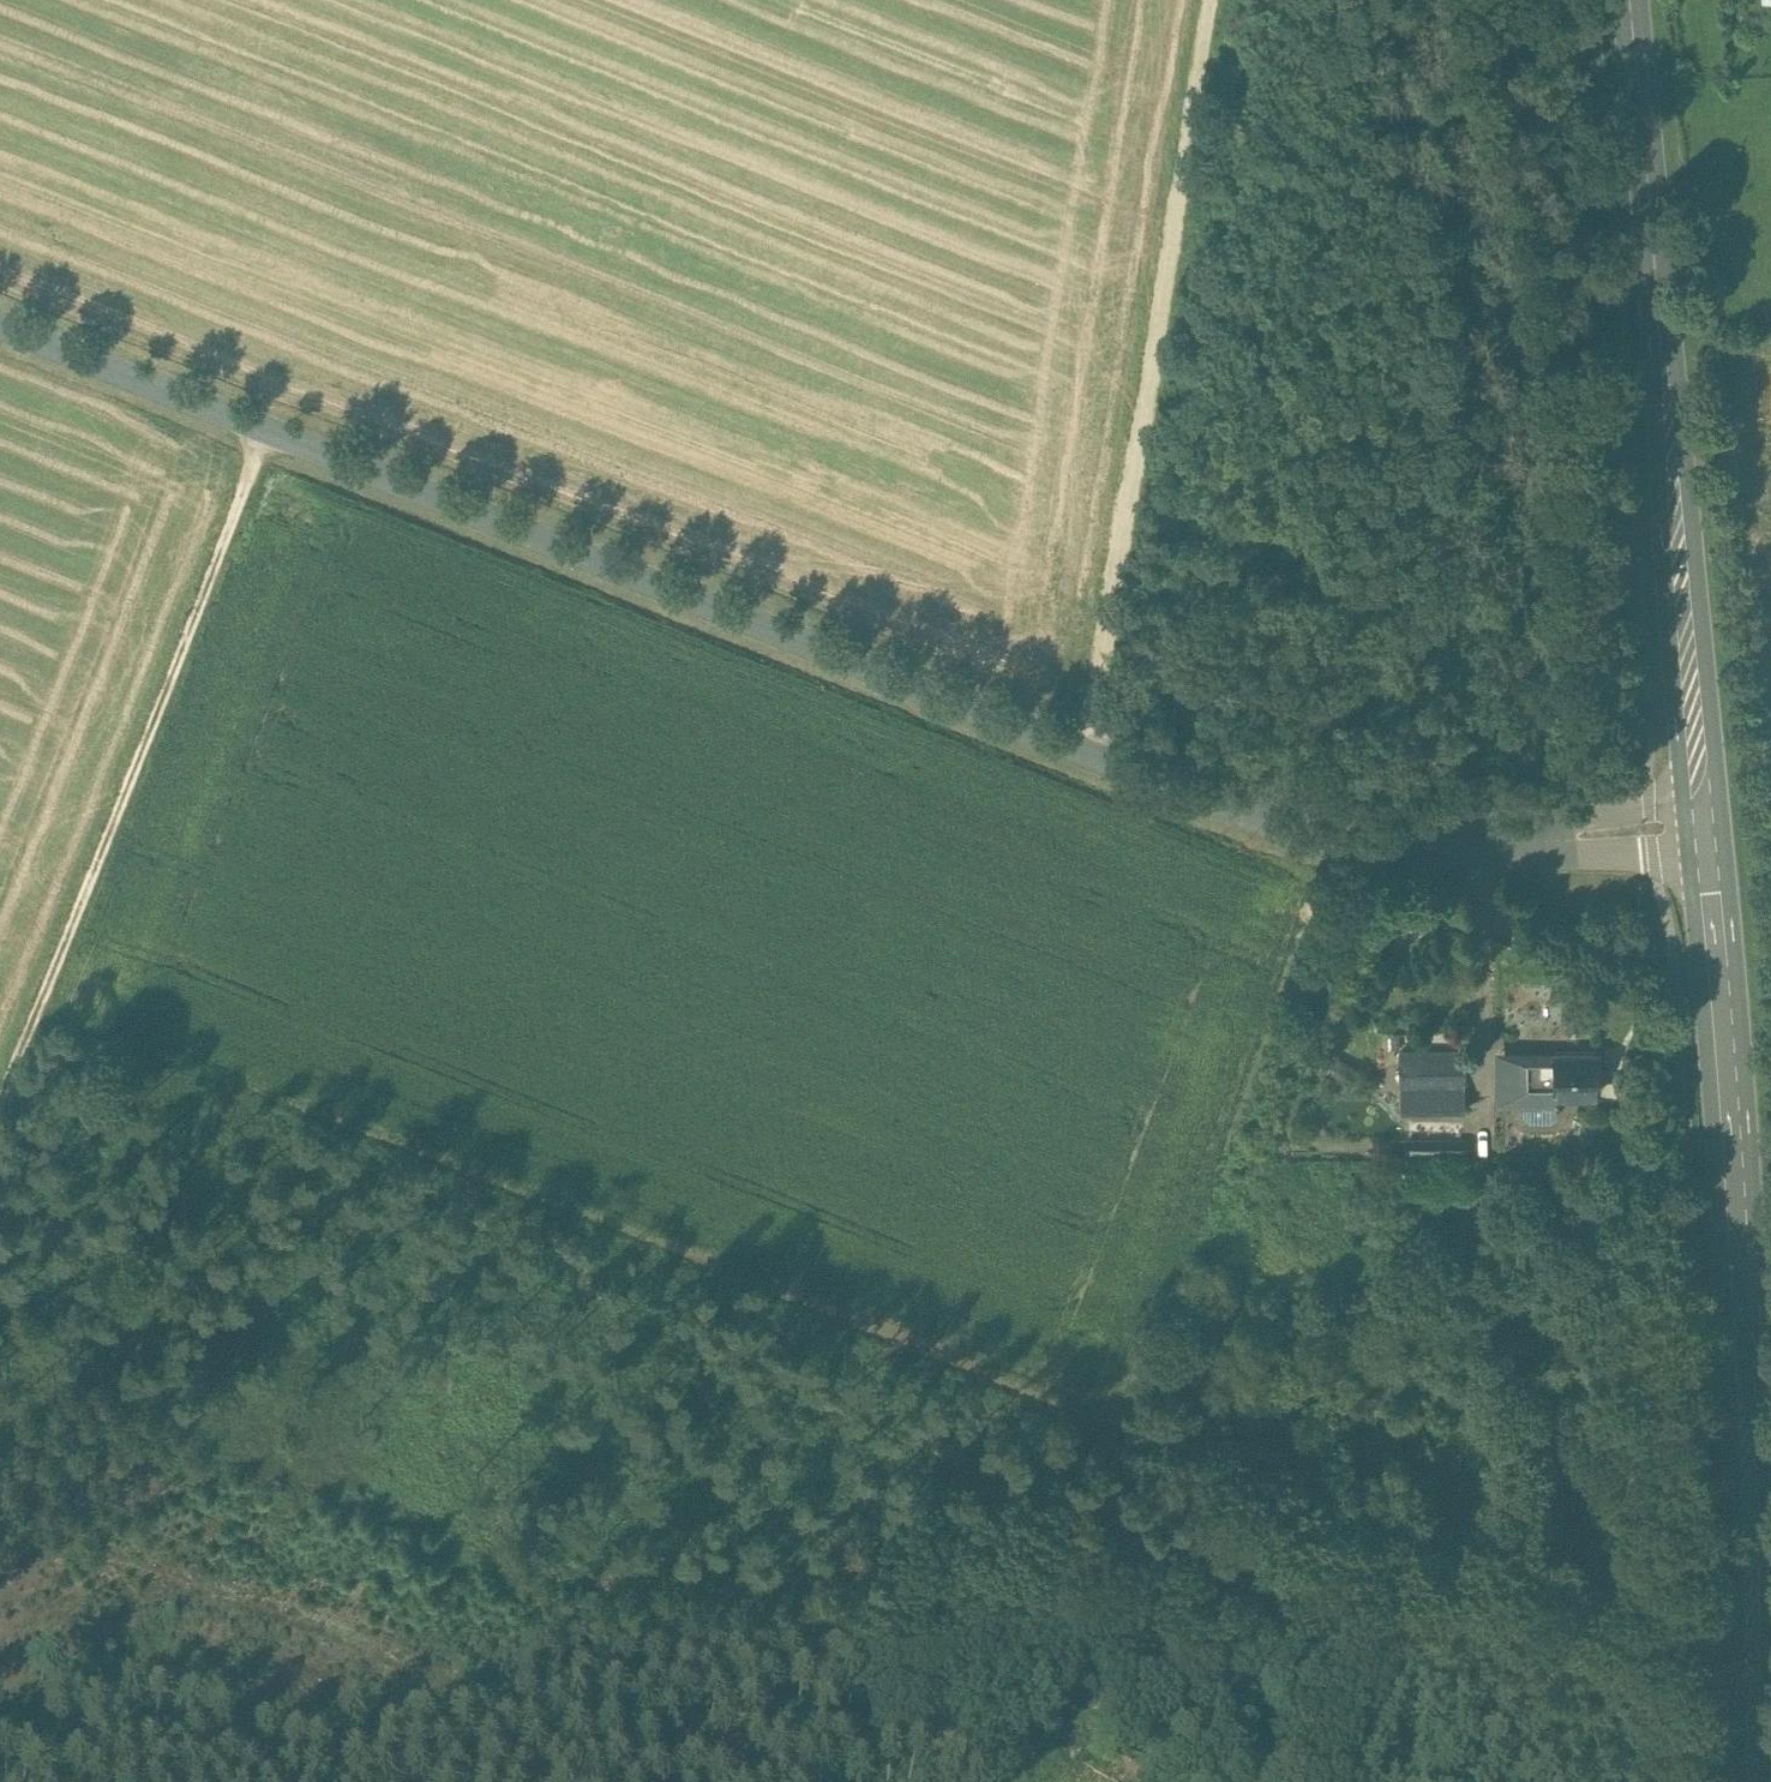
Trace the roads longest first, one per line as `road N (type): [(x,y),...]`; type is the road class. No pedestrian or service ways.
road 1 (unclassified): [(0,326),(1230,809),(1364,844),(1705,826)]
road 2 (primary): [(1758,1781),(1750,1412),(1705,826)]
road 3 (primary): [(1705,826),(1635,0)]
road 4 (track): [(1228,0),(1096,758)]
road 5 (track): [(270,429),(0,1114)]

